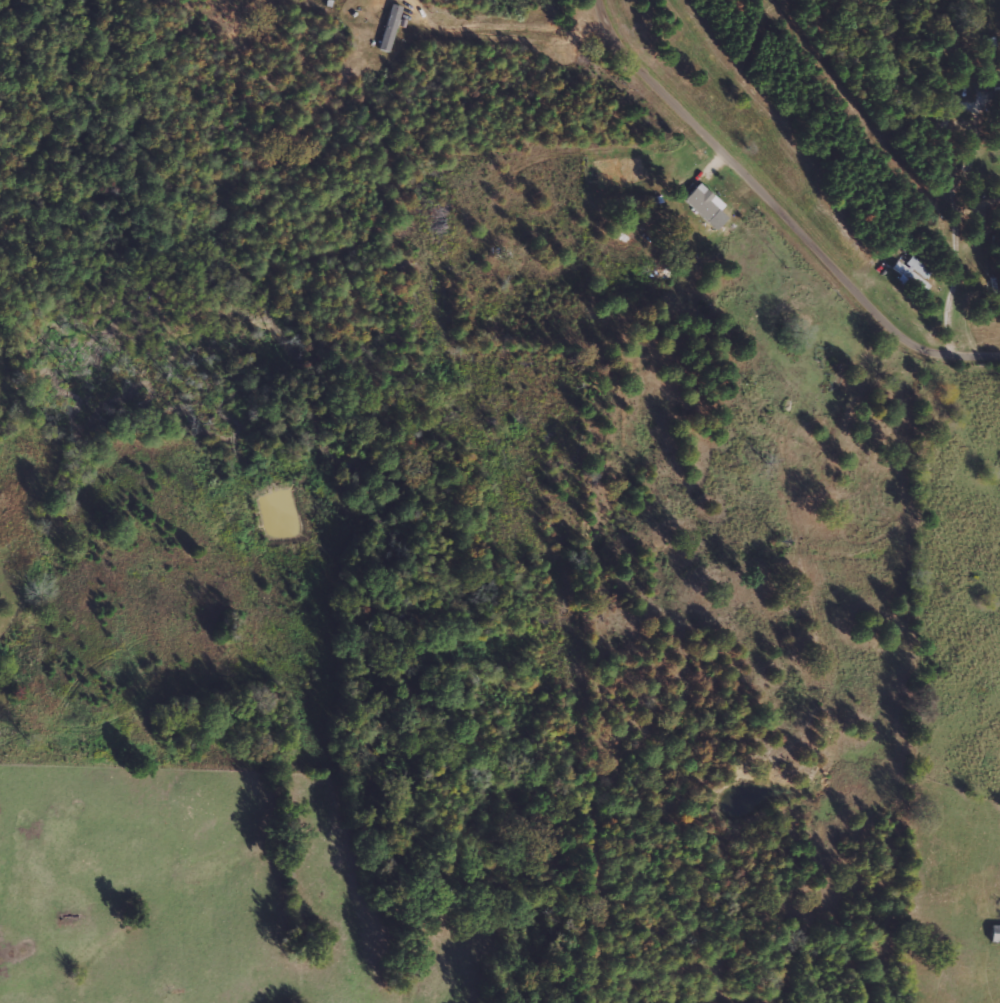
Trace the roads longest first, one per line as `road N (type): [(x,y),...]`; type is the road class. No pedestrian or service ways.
road 1 (residential): [(999,358),(928,349),(883,315),(645,67),(608,0)]

